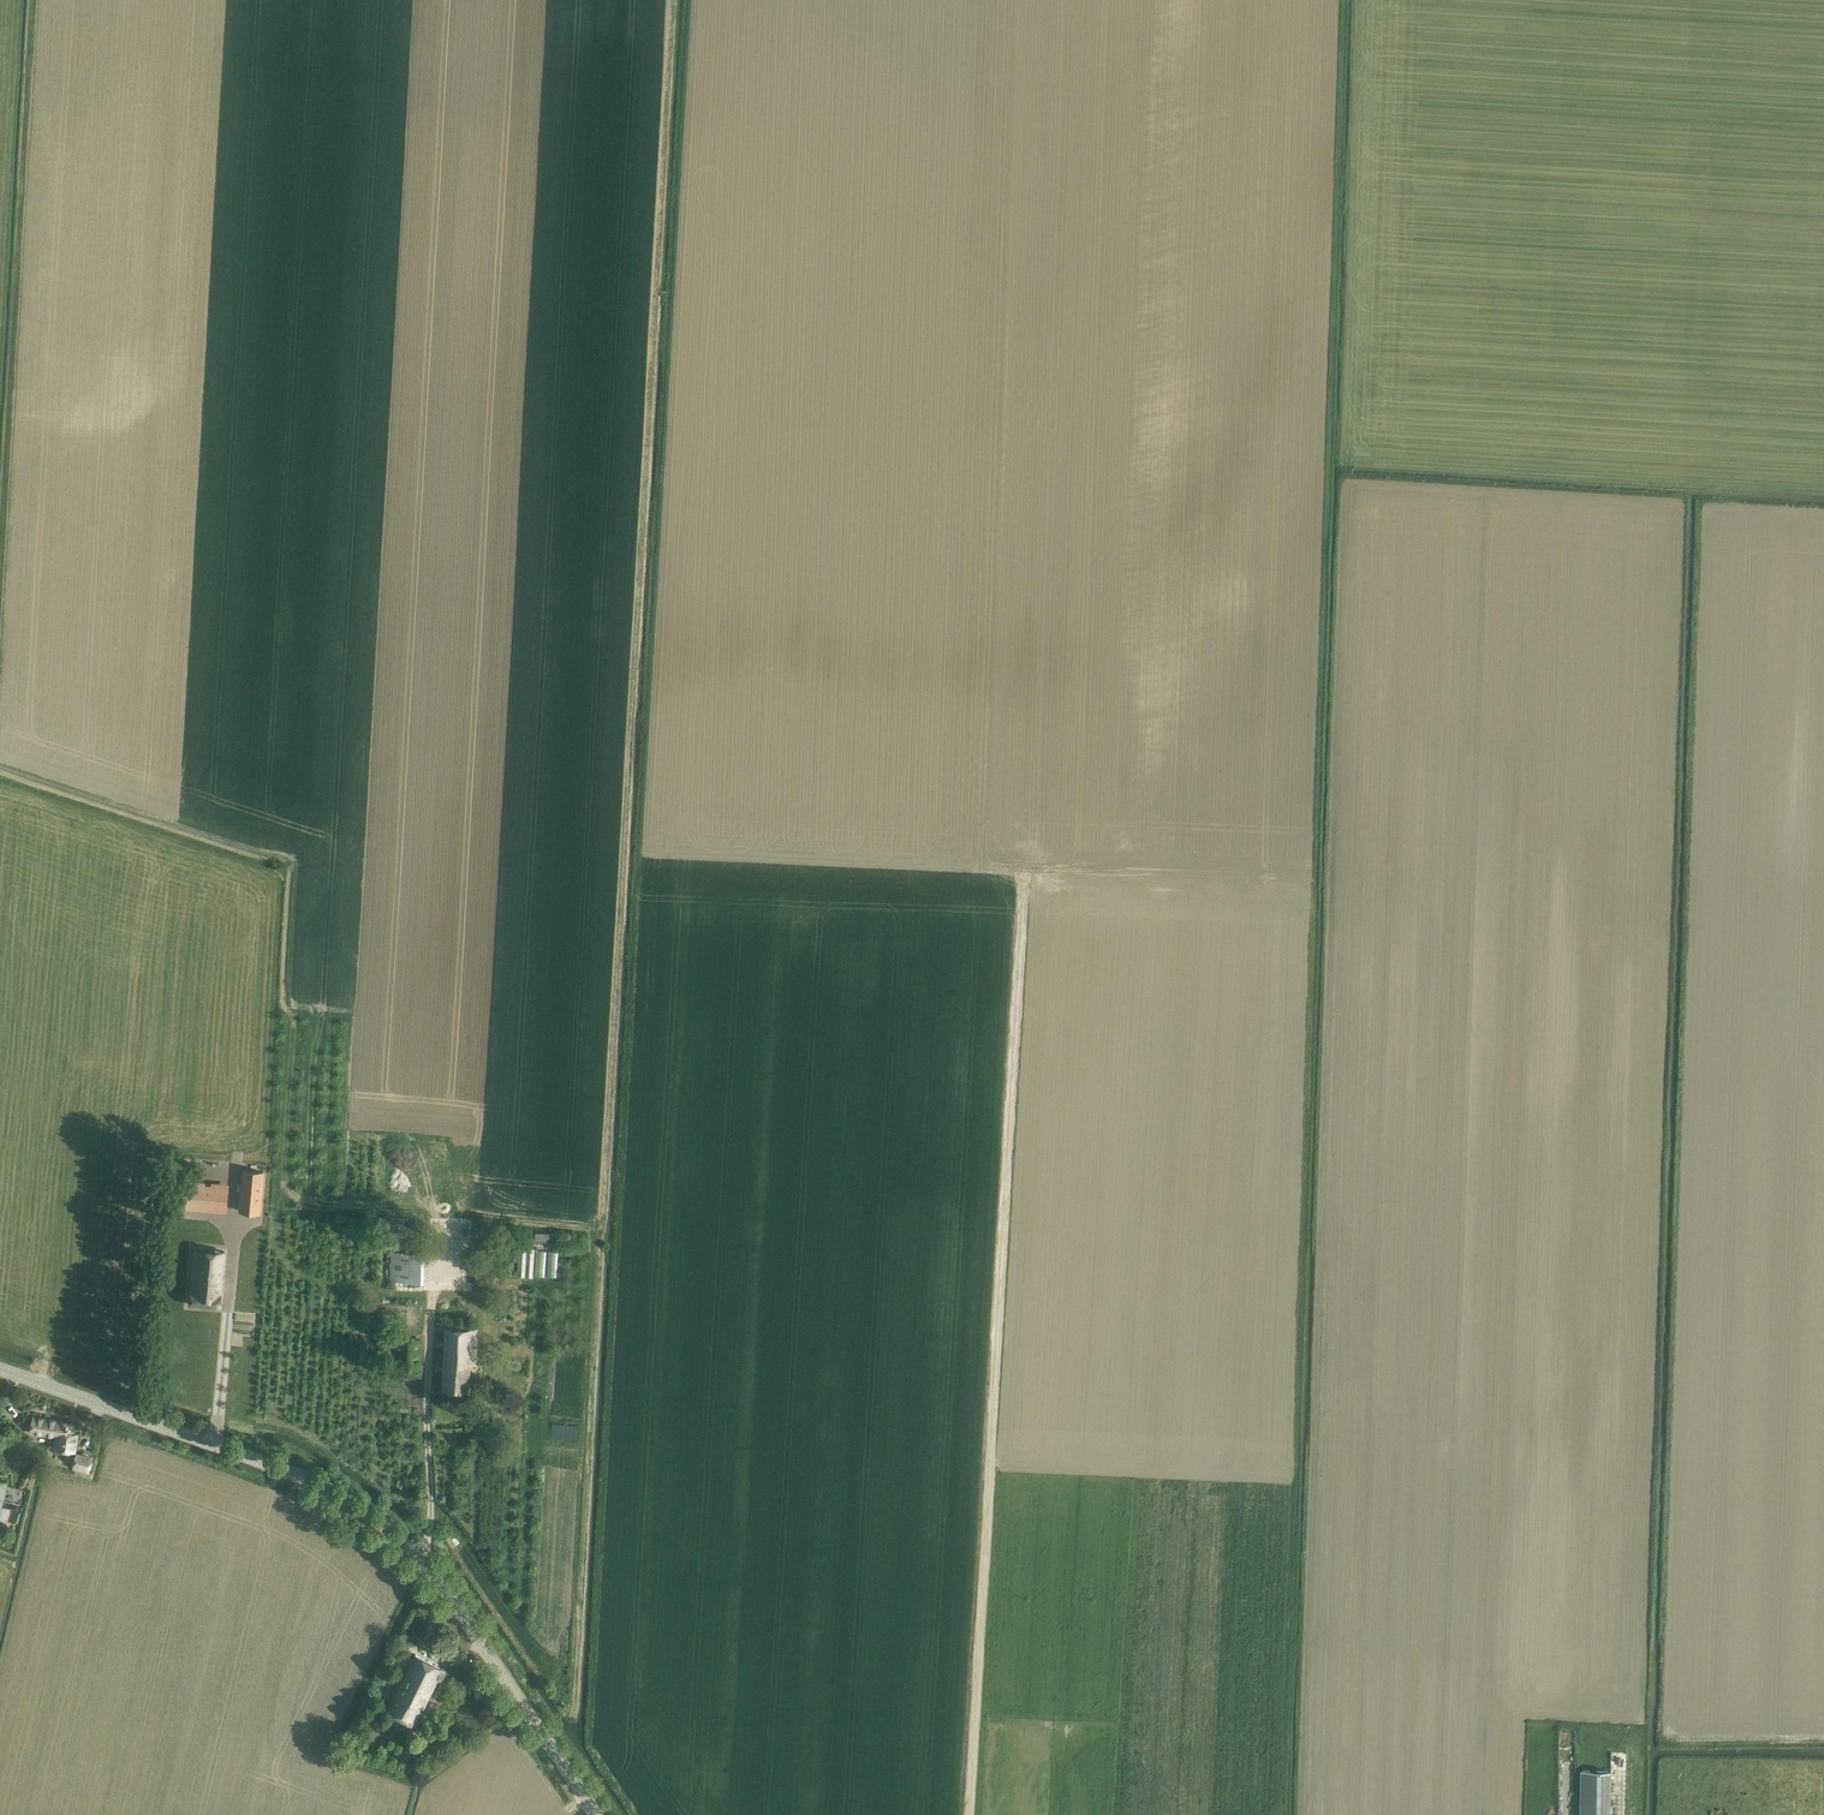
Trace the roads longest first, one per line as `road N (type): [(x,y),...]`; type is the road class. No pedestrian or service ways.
road 1 (tertiary): [(595,1814),(462,1610),(421,1559),(353,1500),(0,1368)]

